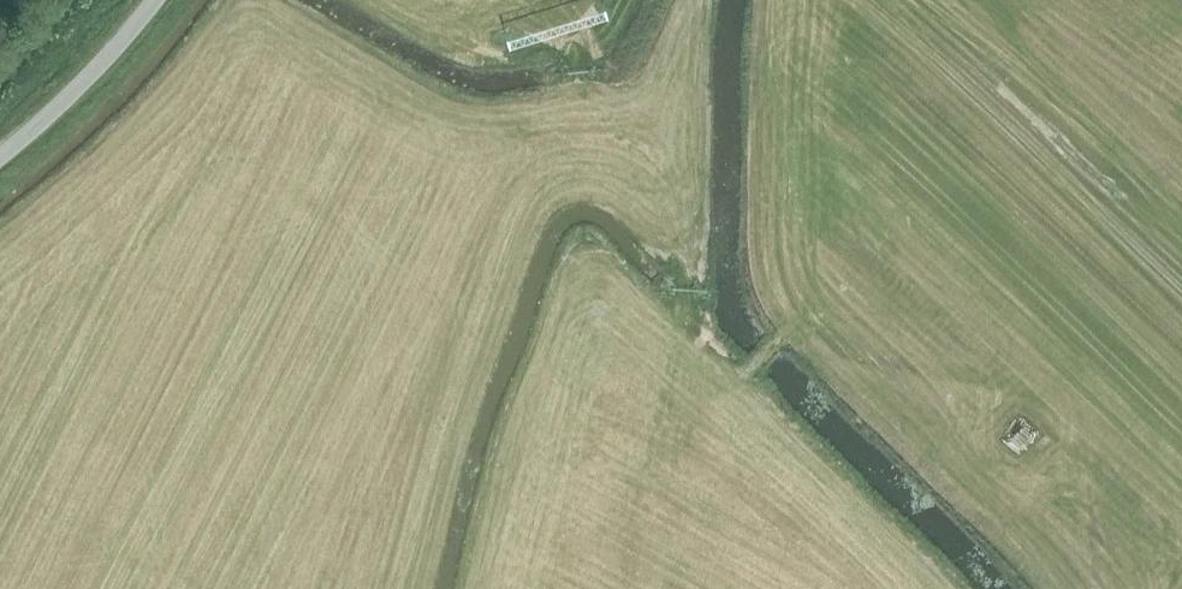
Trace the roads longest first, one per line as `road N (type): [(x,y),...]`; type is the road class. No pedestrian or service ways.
road 1 (unclassified): [(0,155),(94,69),(155,0)]

